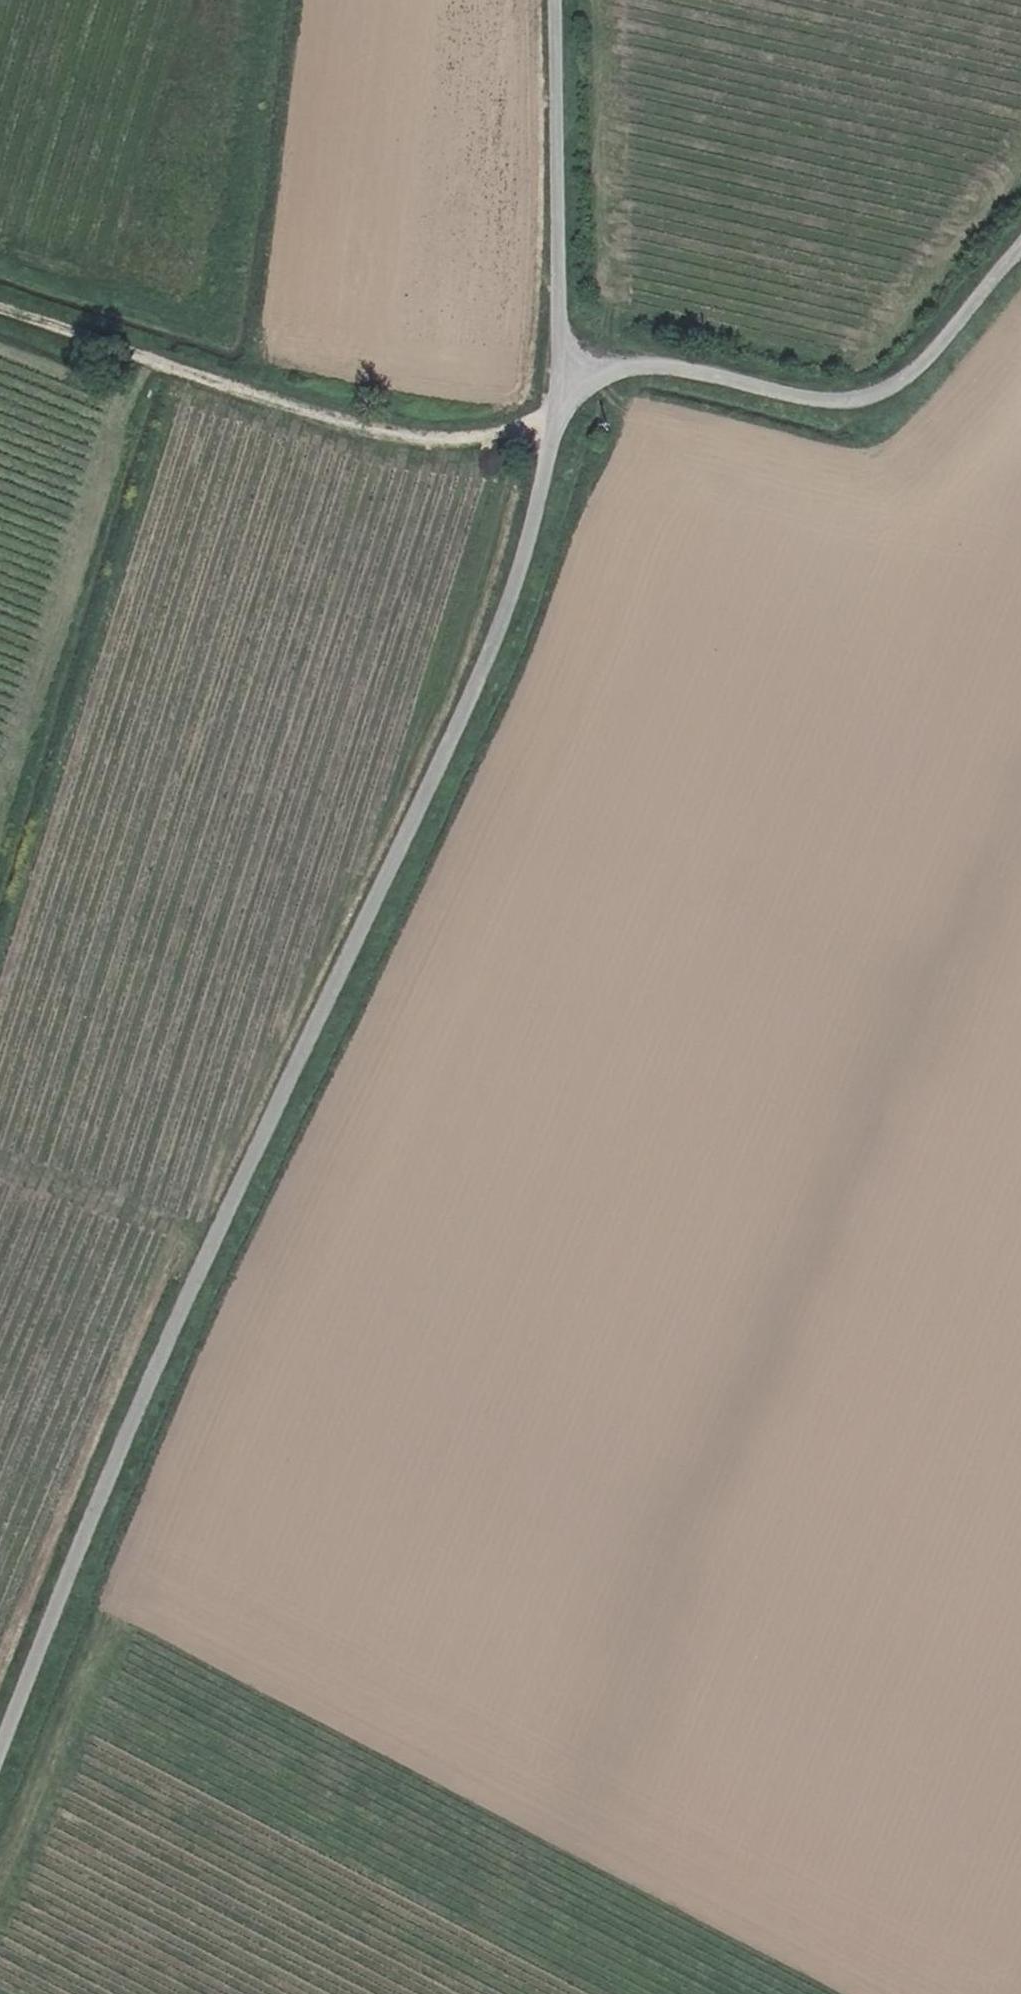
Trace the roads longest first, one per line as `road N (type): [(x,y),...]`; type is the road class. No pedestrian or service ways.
road 1 (unclassified): [(561,373),(556,428),(509,594),(0,1762)]
road 2 (unclassified): [(561,373),(640,362),(826,402),(882,387),(946,350),(1020,258)]
road 3 (unclassified): [(558,0),(561,373)]

